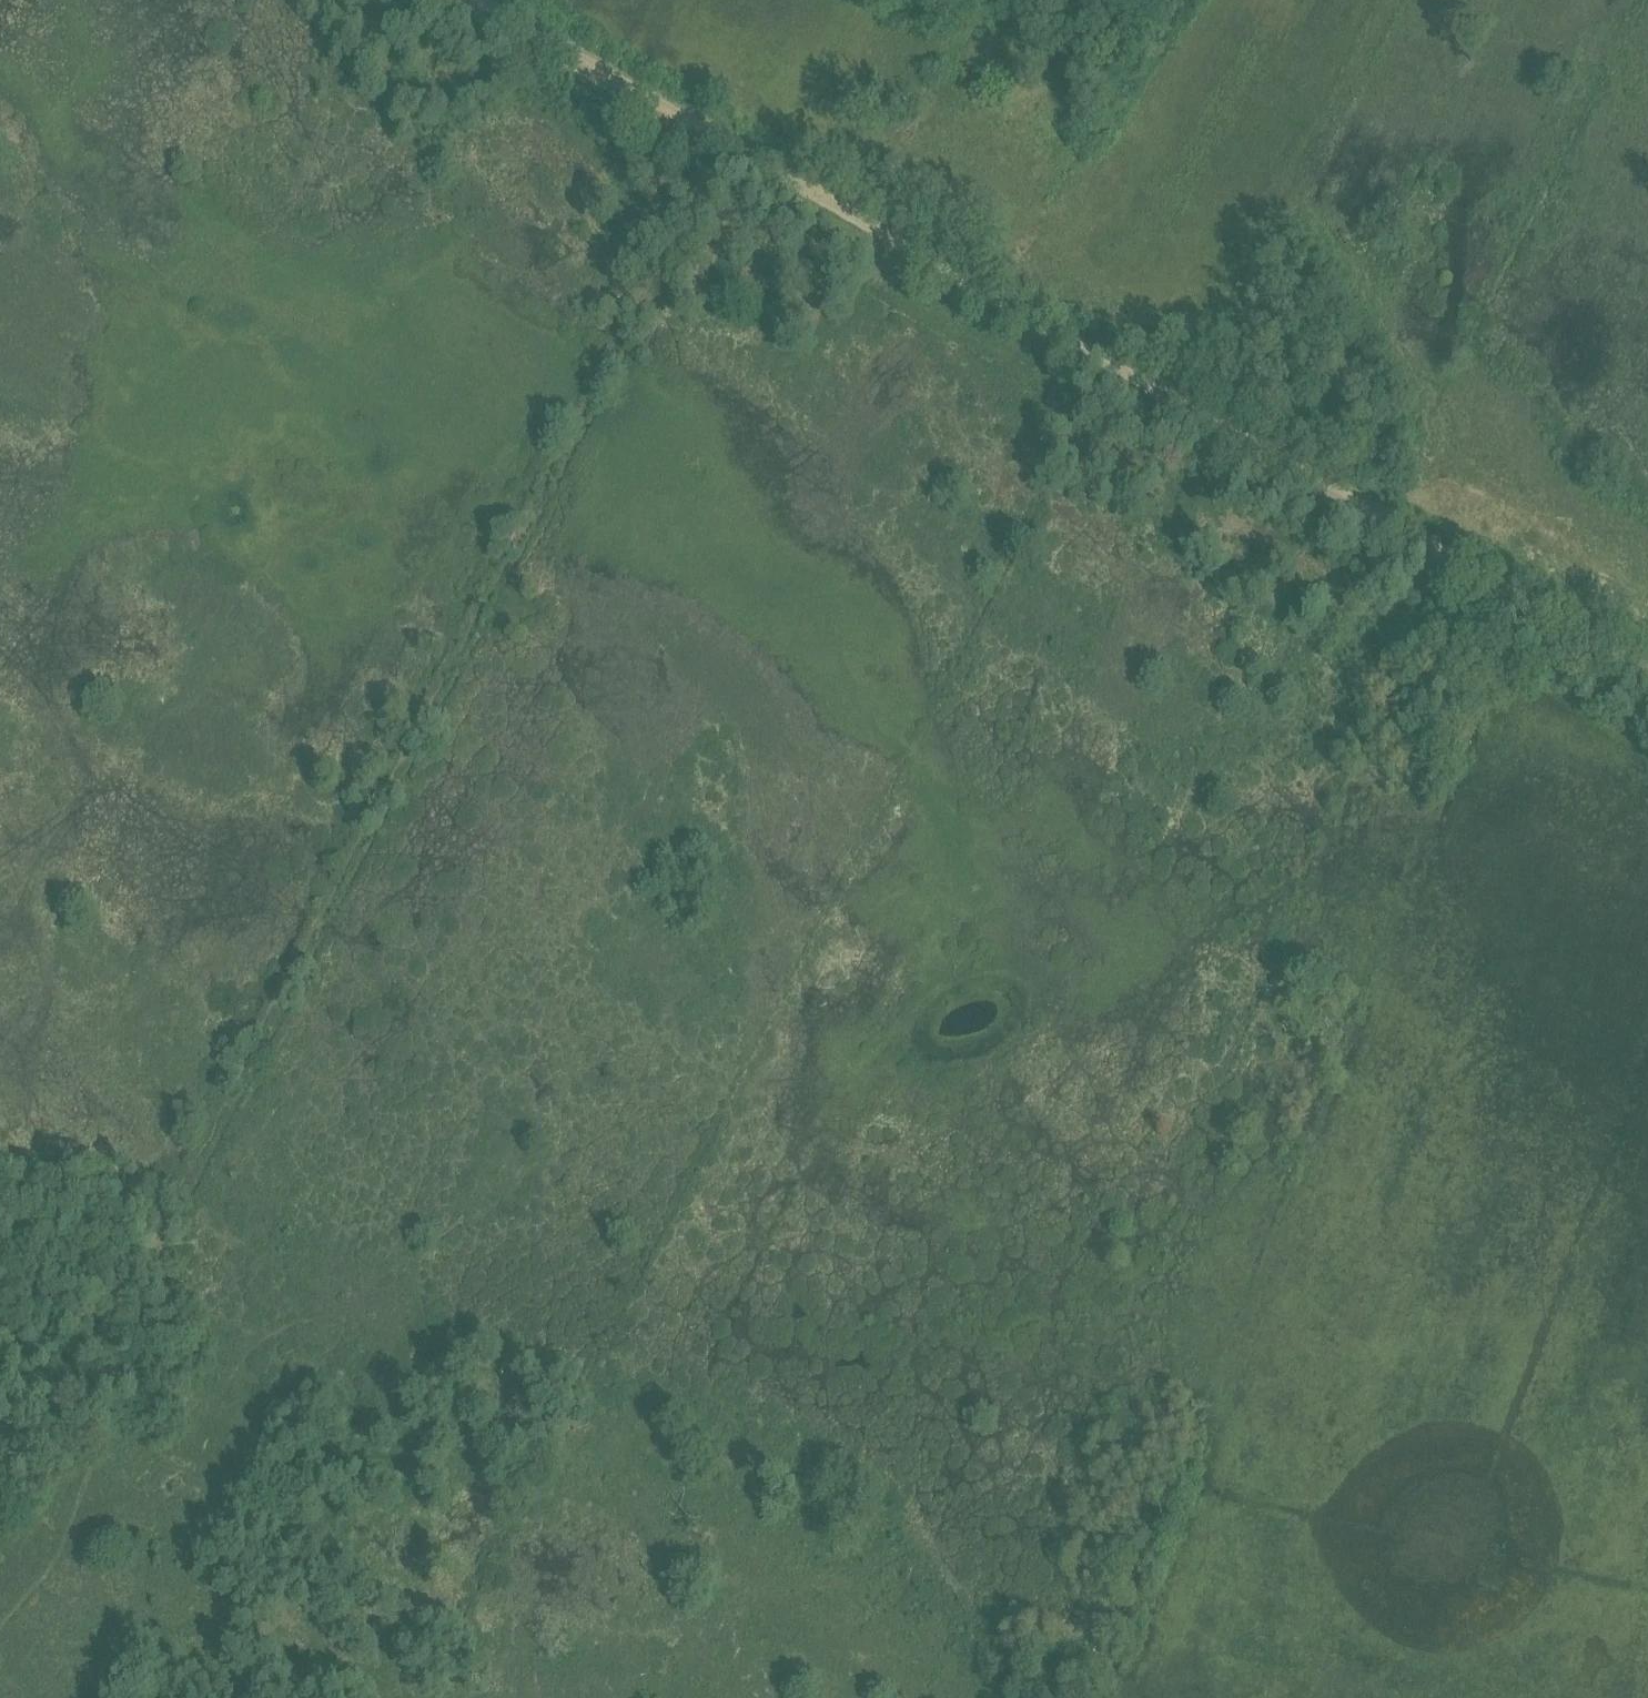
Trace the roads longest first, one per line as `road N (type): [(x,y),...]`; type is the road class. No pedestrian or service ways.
road 1 (track): [(747,153),(1647,676)]
road 2 (track): [(479,0),(747,153)]

